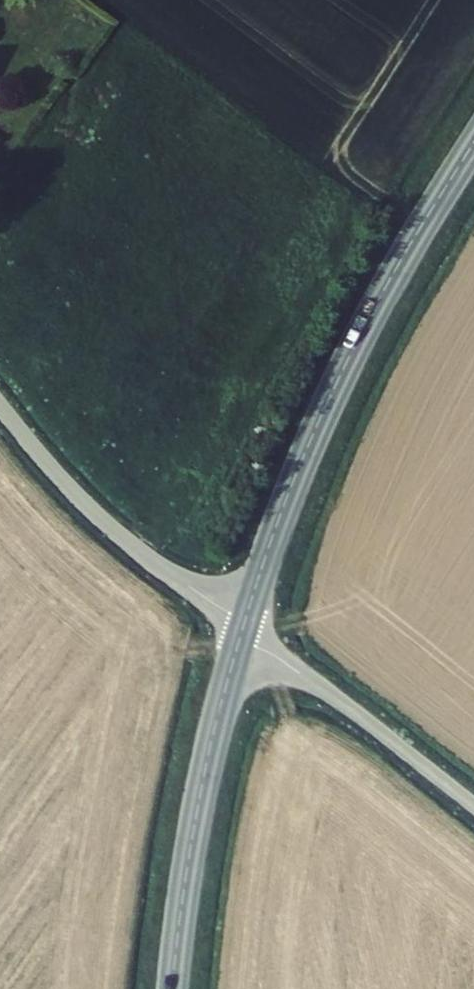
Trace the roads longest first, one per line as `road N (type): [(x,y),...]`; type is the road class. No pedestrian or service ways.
road 1 (tertiary): [(244,623),(352,357),(473,147)]
road 2 (tertiary): [(174,988),(200,800),(244,623)]
road 3 (unclassified): [(0,405),(128,542),(244,623)]
road 4 (unclassified): [(244,623),(473,806)]

